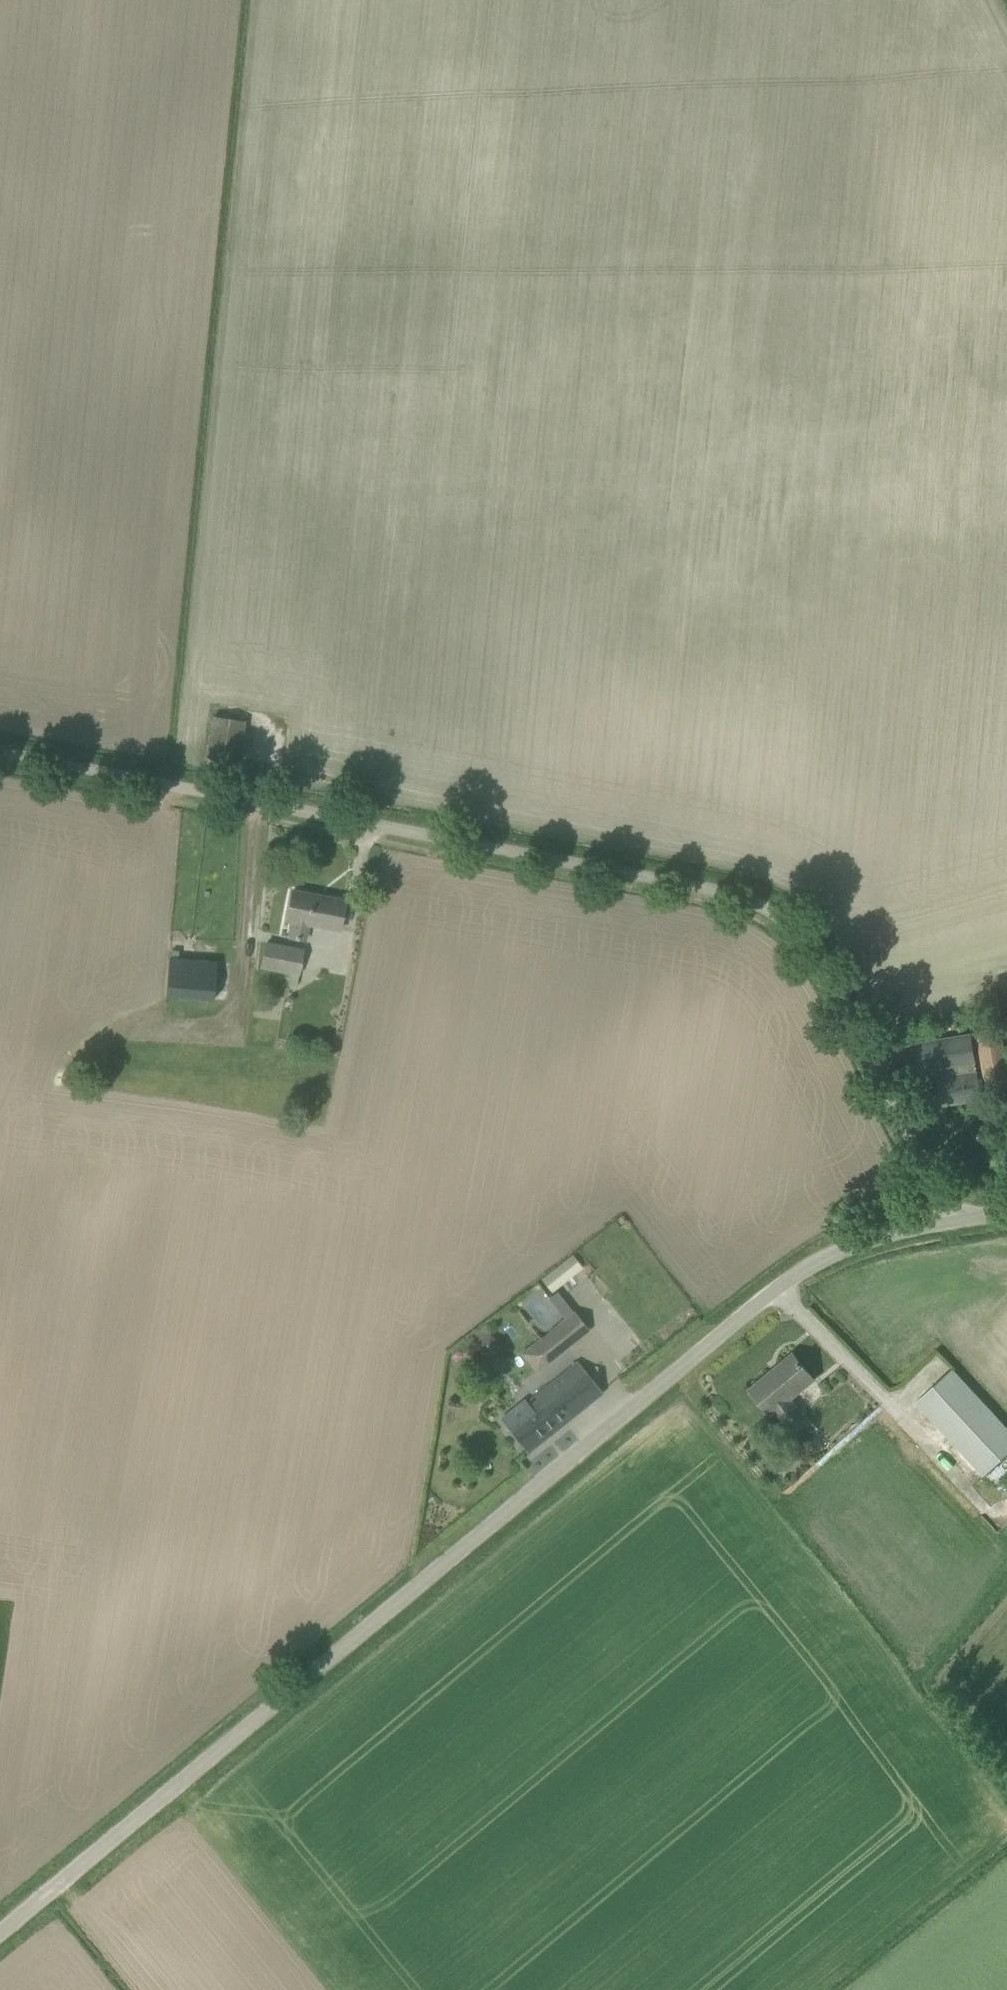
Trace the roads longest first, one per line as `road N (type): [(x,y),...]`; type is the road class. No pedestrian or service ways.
road 1 (unclassified): [(0,1937),(787,1283),(842,1243),(948,1216)]
road 2 (unclassified): [(948,1216),(830,976),(790,913),(768,896),(701,869),(0,744)]

